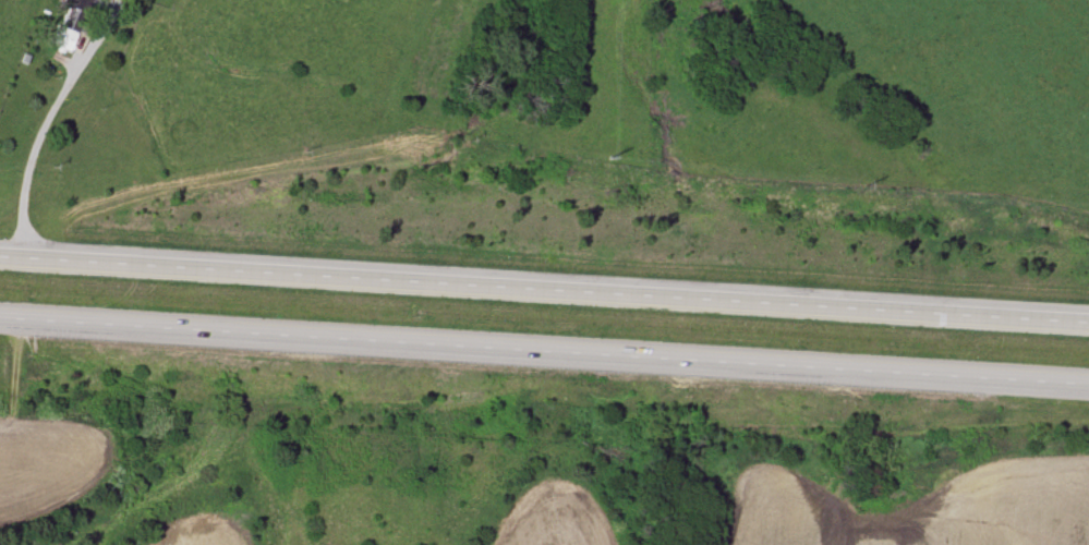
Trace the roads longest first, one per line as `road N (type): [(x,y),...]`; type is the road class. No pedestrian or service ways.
road 1 (trunk): [(0,311),(1088,382)]
road 2 (trunk): [(1088,318),(668,287),(0,253)]

